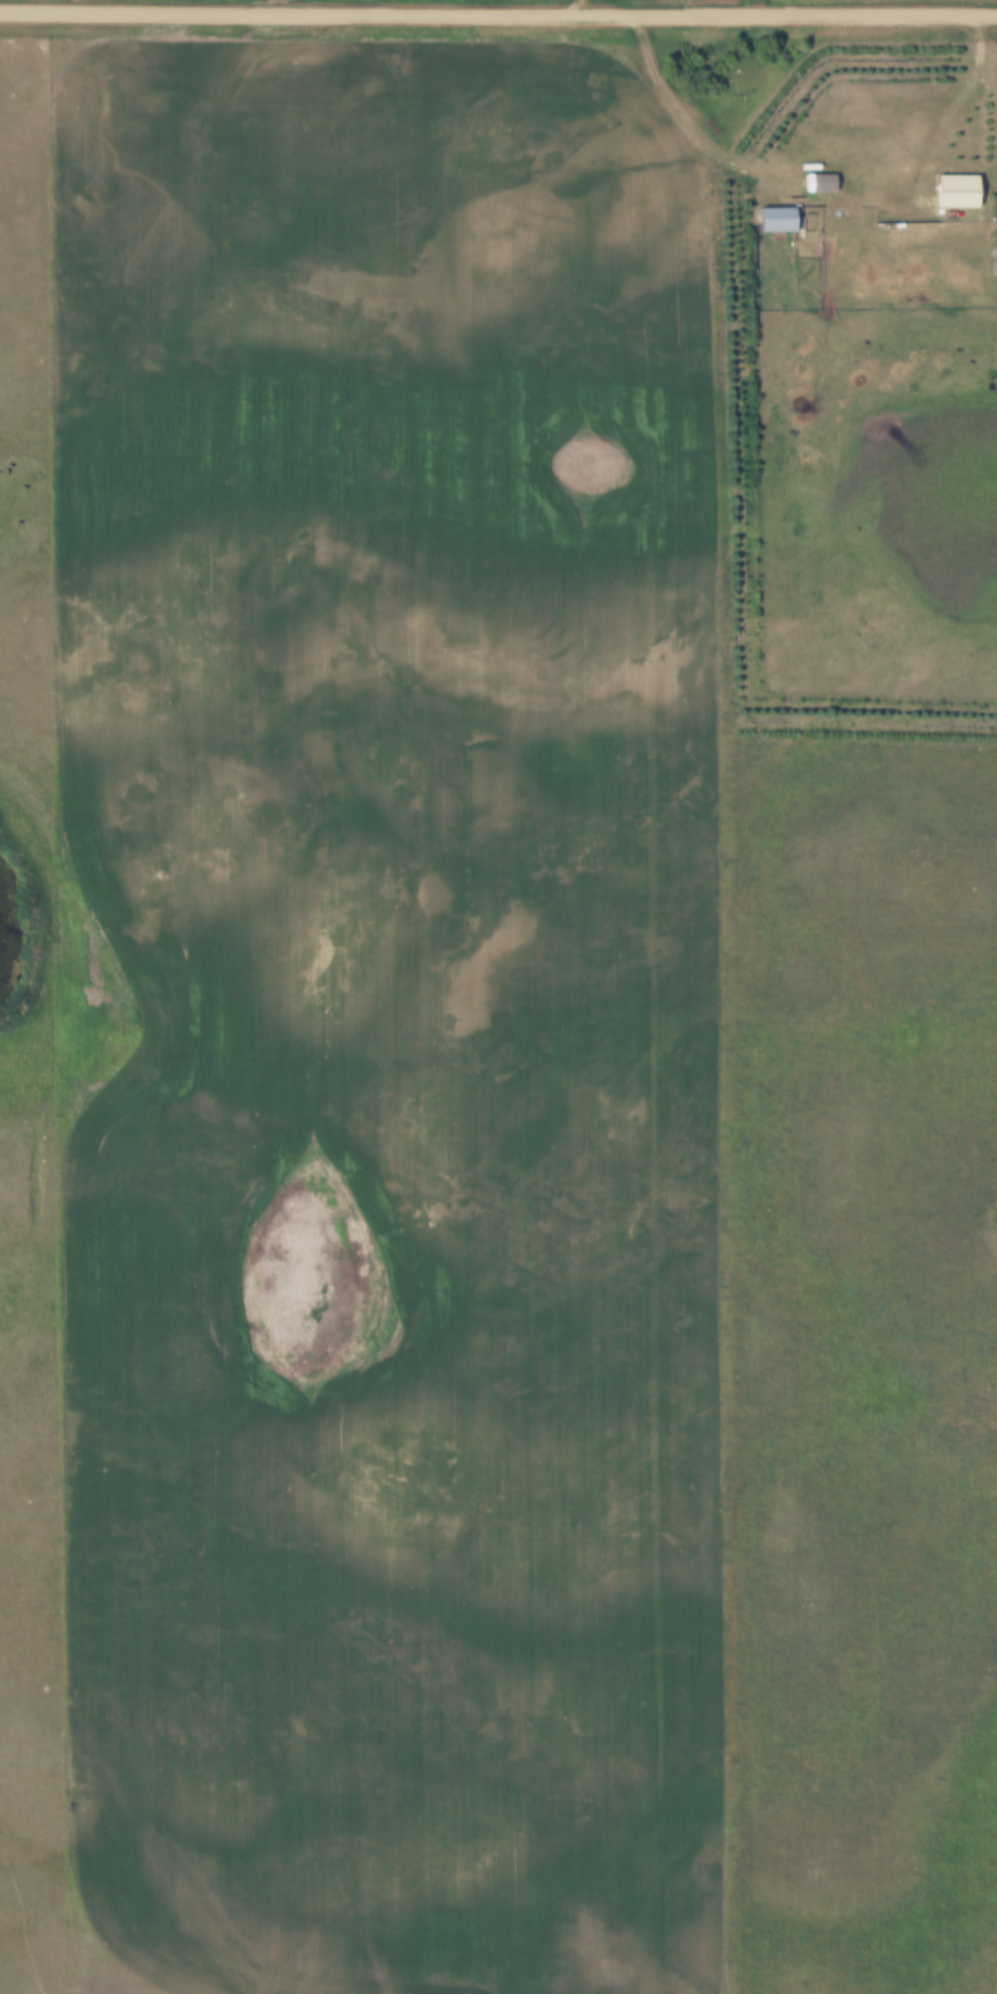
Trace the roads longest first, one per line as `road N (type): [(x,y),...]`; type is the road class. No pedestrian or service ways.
road 1 (residential): [(0,10),(996,12)]

